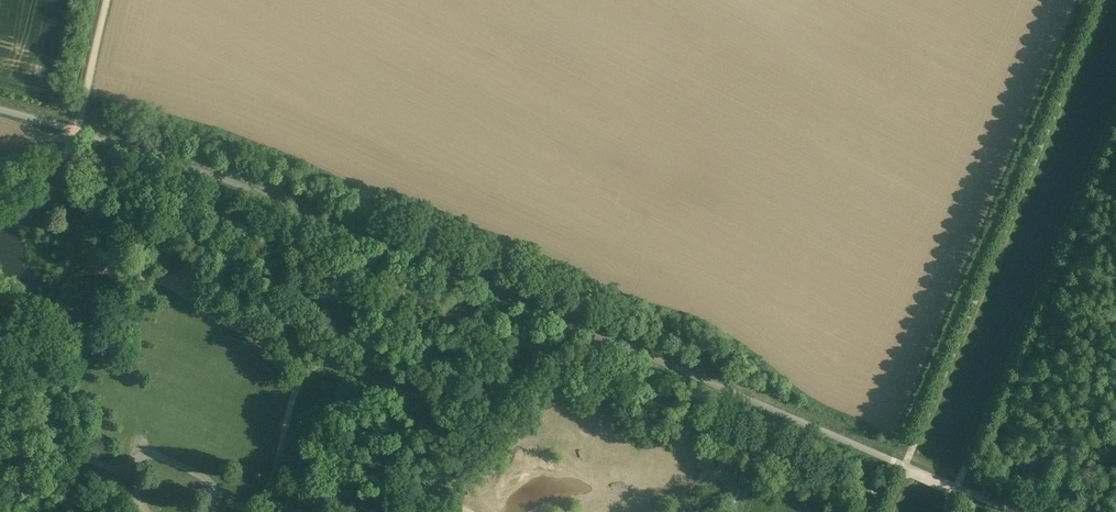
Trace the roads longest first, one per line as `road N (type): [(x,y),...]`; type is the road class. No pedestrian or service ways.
road 1 (unclassified): [(110,0),(72,139),(37,169),(0,185)]

